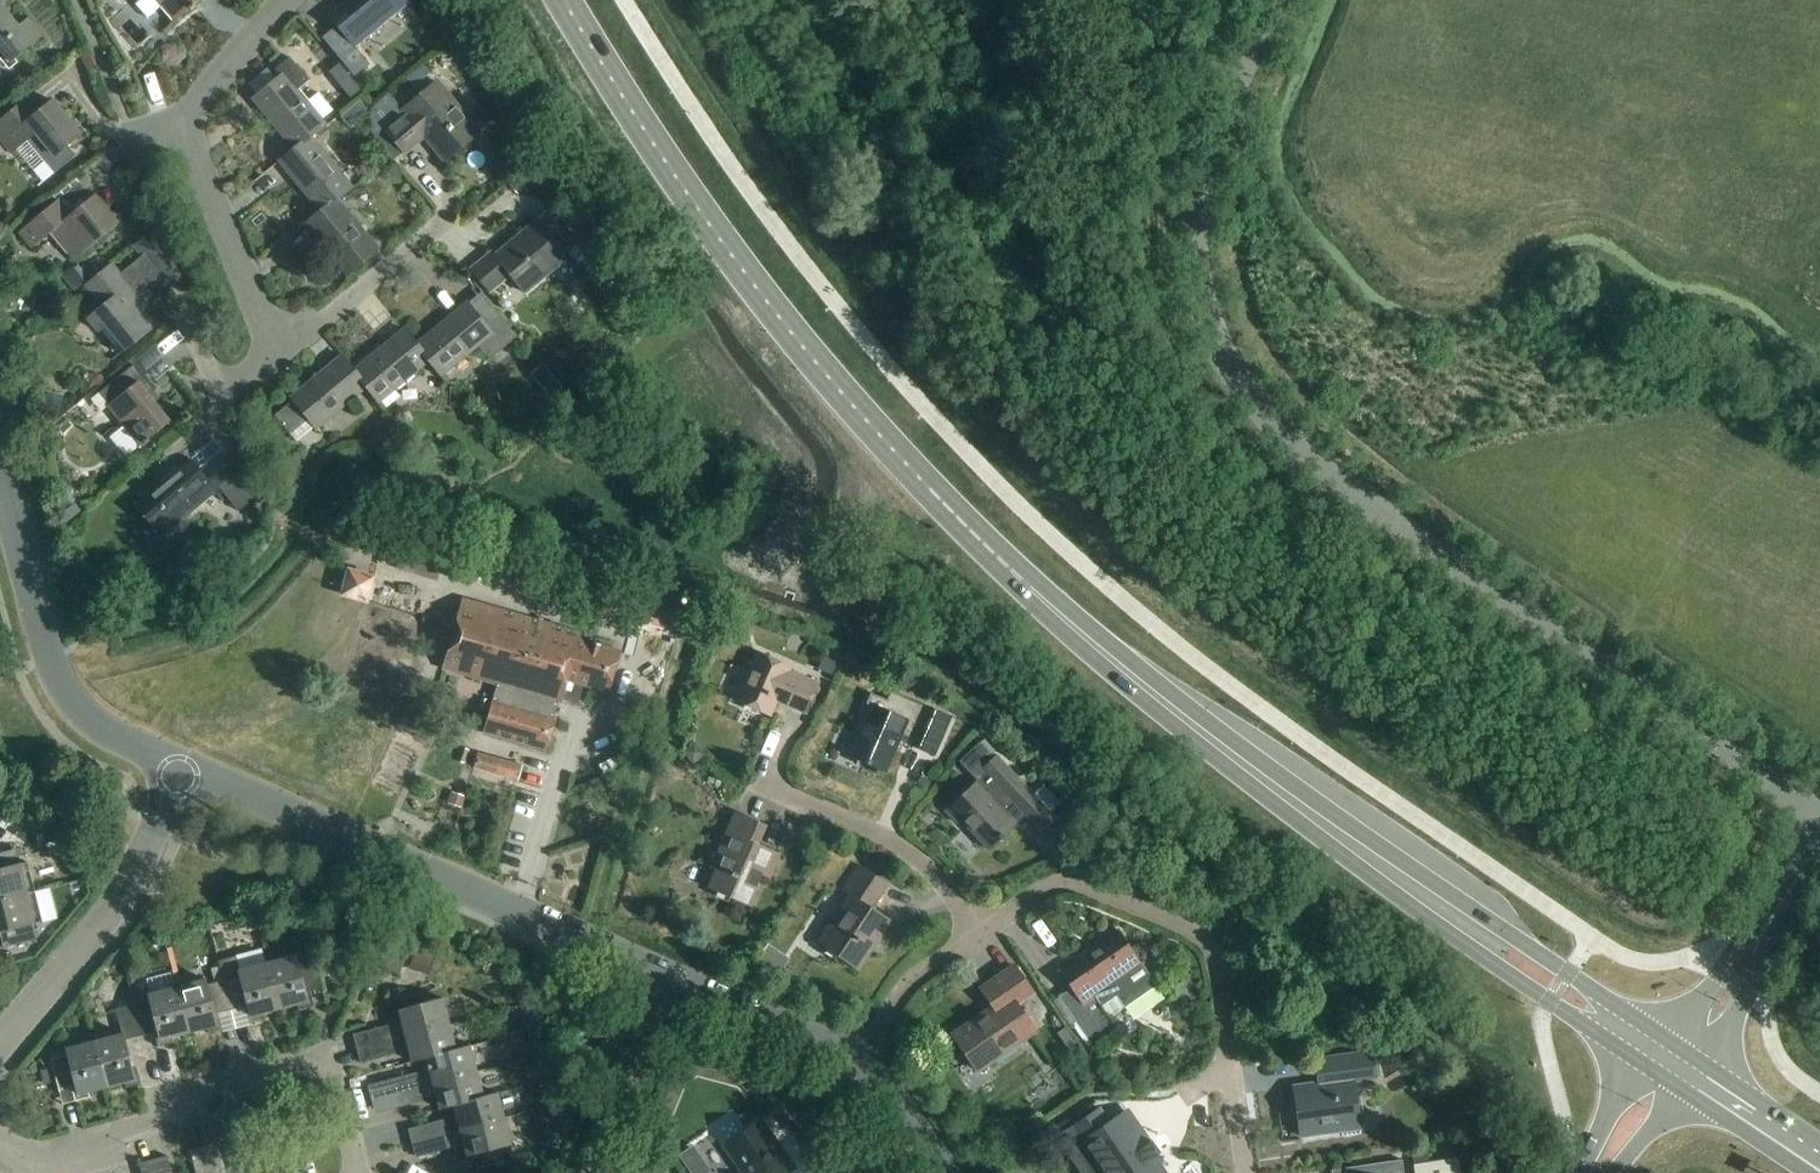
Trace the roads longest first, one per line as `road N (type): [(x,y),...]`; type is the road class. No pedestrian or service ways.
road 1 (primary): [(1423,900),(1291,810),(1136,680),(996,556),(842,395),(709,227),(563,0)]
road 2 (unclassified): [(1272,0),(1215,132),(1191,227),(1205,314),(1231,374),(1286,439),(1392,527),(1819,816)]
road 3 (tertiary): [(181,766),(858,1064)]
road 4 (residential): [(978,935),(1069,884),(1197,932),(1216,956),(1240,1172)]
road 5 (residential): [(0,1140),(33,1163),(187,1113),(211,1083),(326,1055),(358,1172)]
road 6 (tertiary): [(0,471),(65,687),(80,712),(116,737),(181,766)]
road 7 (unclassified): [(181,766),(131,889),(0,1046)]
road 8 (primary): [(1651,1054),(1568,972),(1513,936),(1423,900)]
road 9 (primary): [(1423,900),(1549,1002),(1651,1054)]
road 10 (residential): [(978,935),(933,873),(902,848),(763,785)]
road 11 (residential): [(181,125),(282,356)]
road 12 (residential): [(439,229),(282,356)]
road 13 (unclassified): [(1773,919),(1745,937),(1651,1054)]
road 14 (unclassified): [(1694,1082),(1767,952),(1773,919)]
road 15 (residential): [(858,1064),(921,975),(978,935)]
road 16 (residential): [(286,0),(181,125)]
road 17 (primary): [(1819,1167),(1694,1082)]
road 18 (tertiary): [(858,1064),(899,1106),(945,1172)]
road 19 (tertiary): [(1651,1054),(1580,1172)]
road 20 (residential): [(282,356),(224,390),(197,331)]
road 21 (tertiary): [(1614,1172),(1694,1082)]

